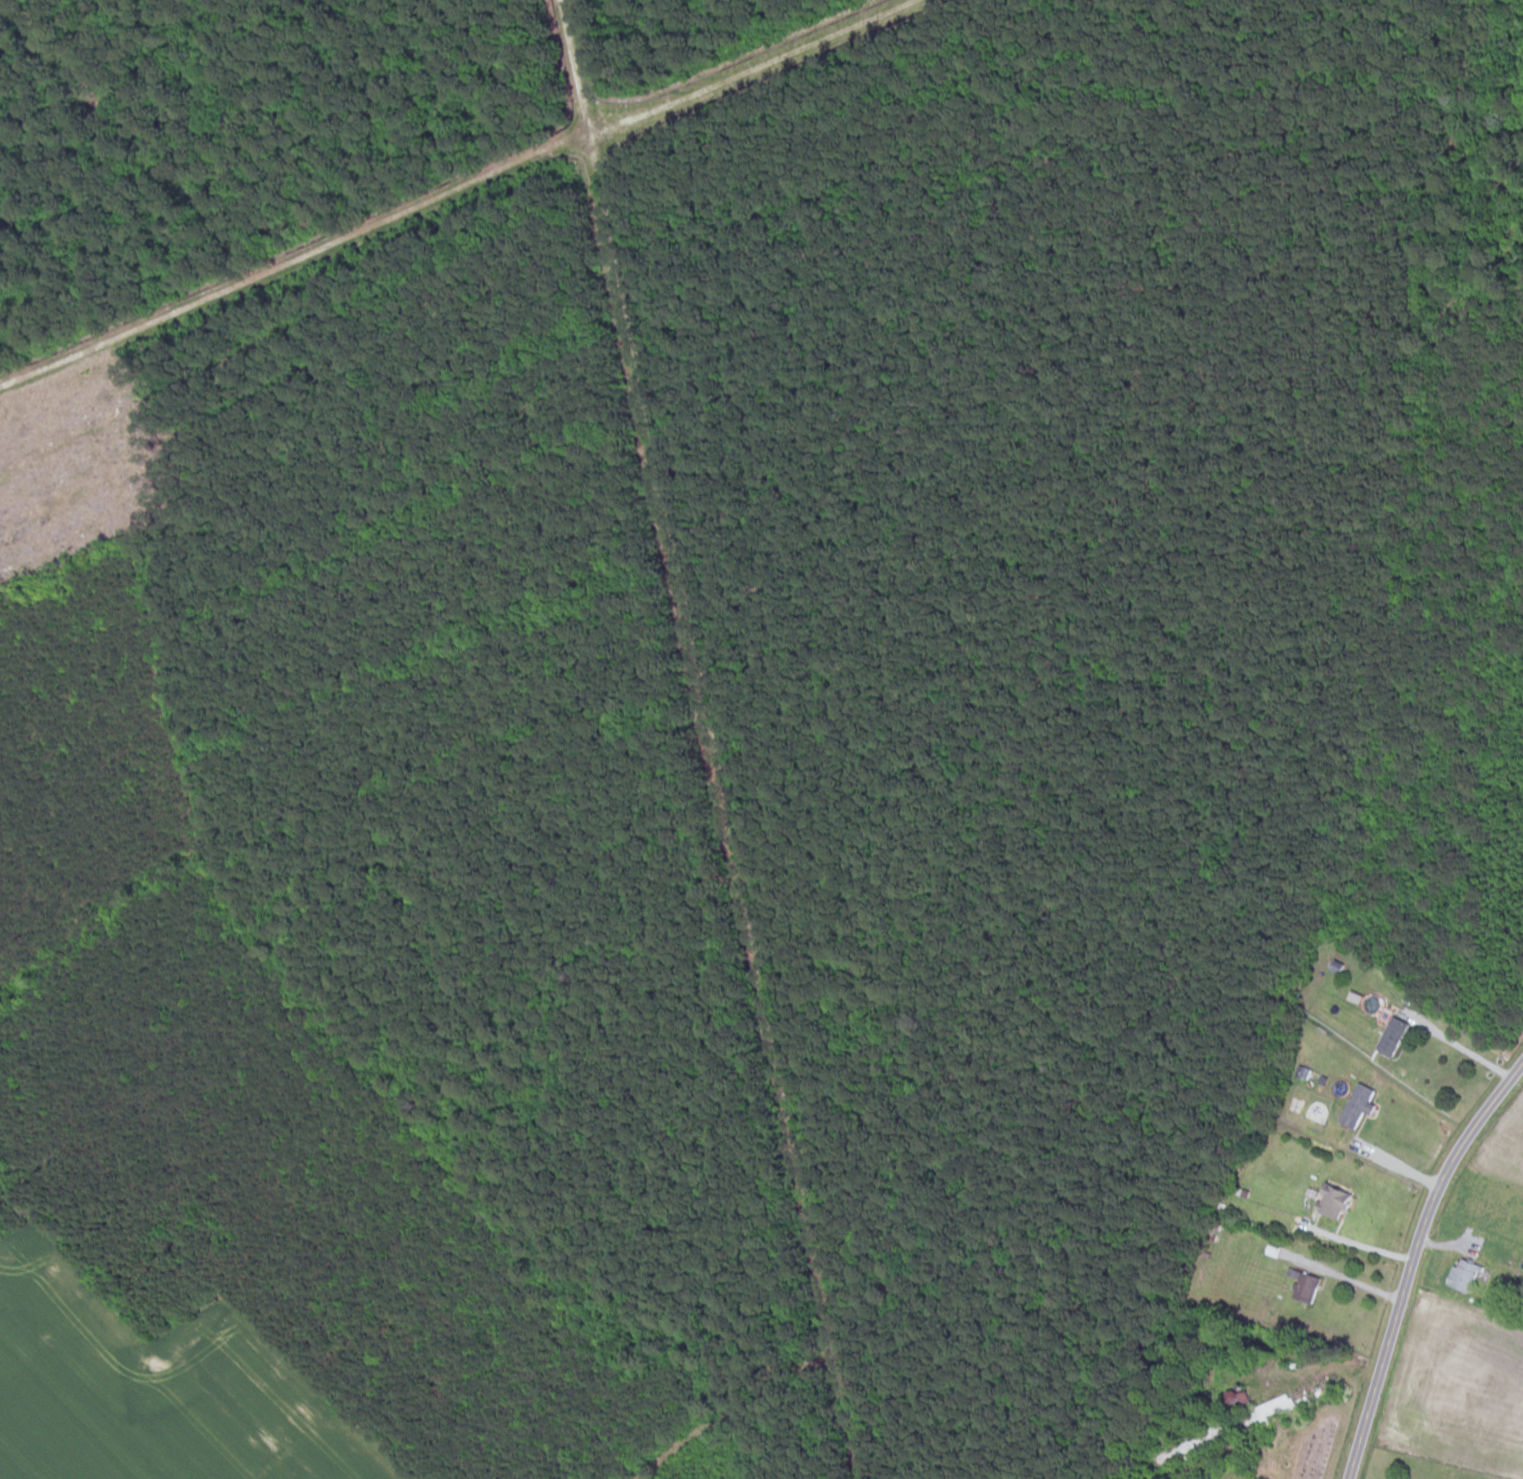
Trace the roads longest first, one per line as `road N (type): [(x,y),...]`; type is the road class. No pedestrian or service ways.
road 1 (residential): [(830,1478),(746,1022),(672,693),(604,306),(588,290),(588,237),(572,221),(572,126),(532,0)]
road 2 (residential): [(1354,1478),(1414,1261),(1470,1138),(1522,1068)]

